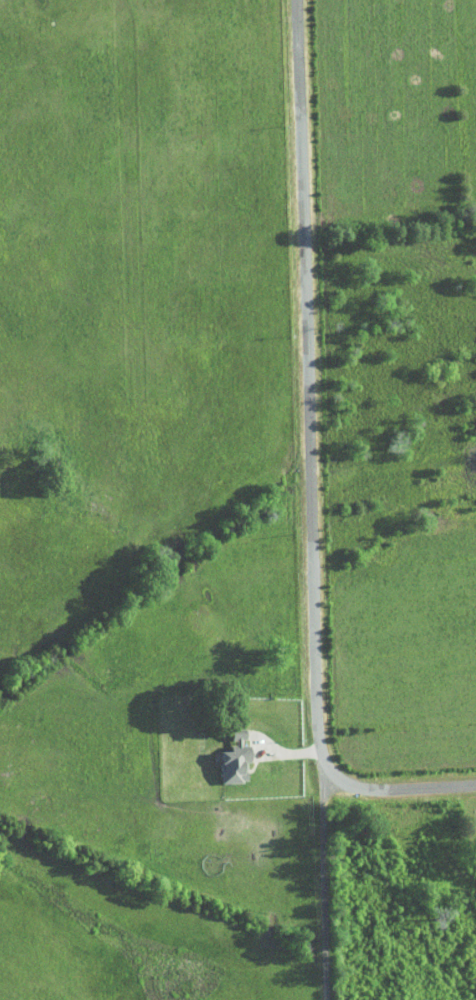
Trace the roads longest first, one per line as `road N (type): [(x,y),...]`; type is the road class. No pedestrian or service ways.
road 1 (residential): [(475,783),(350,790),(322,766),(299,0)]
road 2 (residential): [(322,766),(330,999)]

